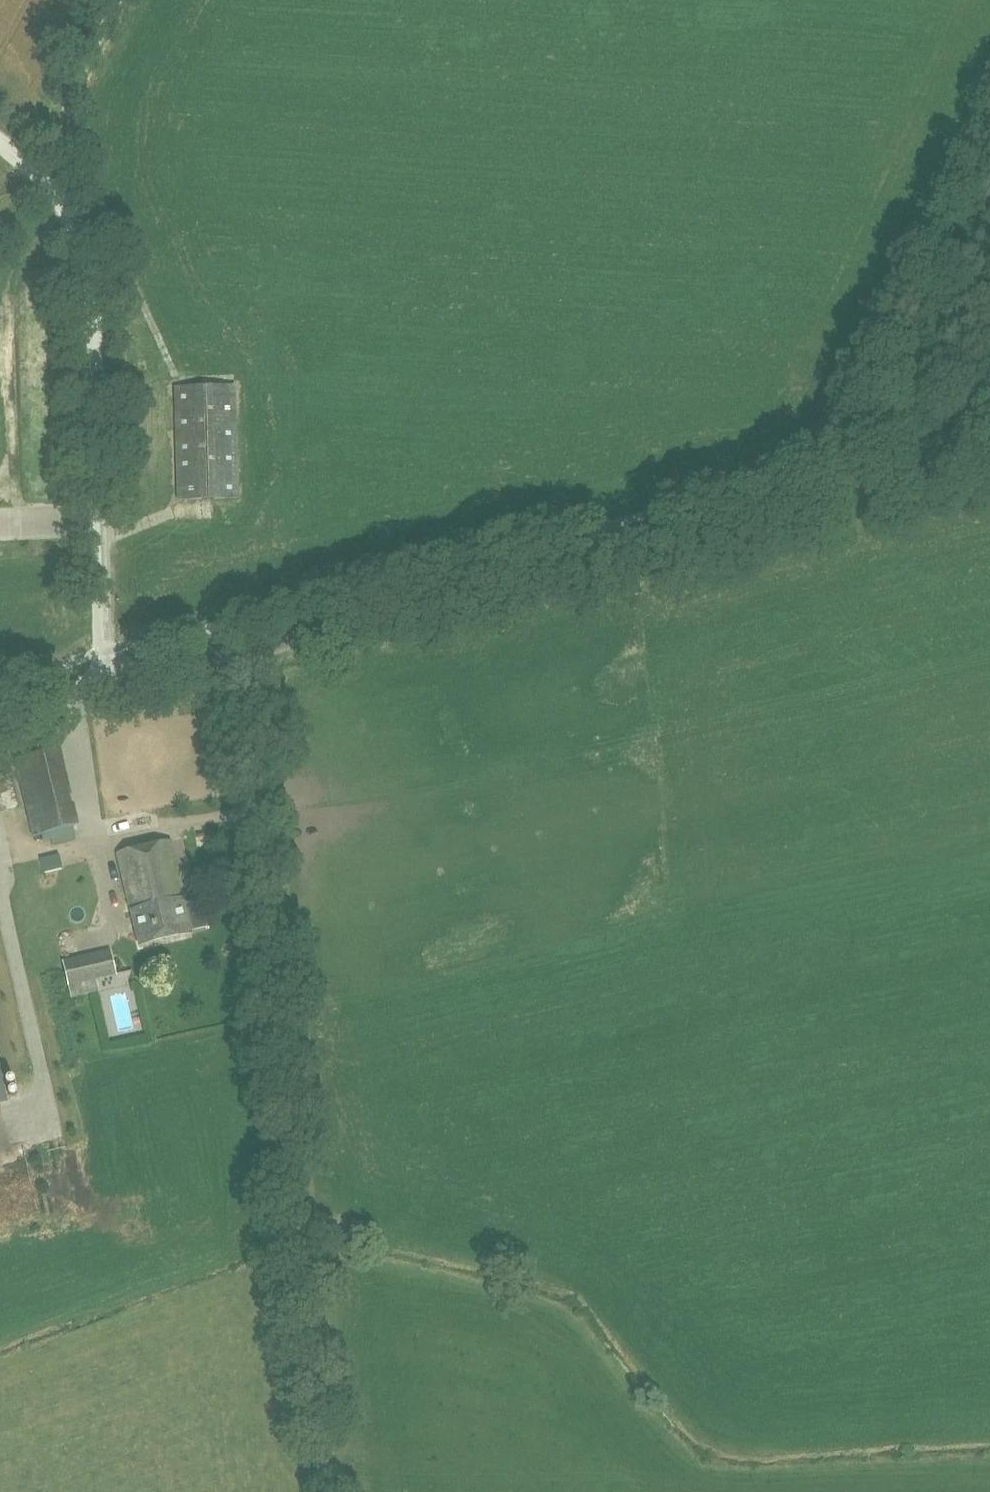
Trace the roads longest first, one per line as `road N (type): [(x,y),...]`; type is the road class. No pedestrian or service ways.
road 1 (unclassified): [(315,1491),(248,649)]
road 2 (tertiary): [(248,649),(989,455)]
road 3 (tertiary): [(106,684),(81,220),(67,184),(0,123)]
road 4 (tertiary): [(106,684),(248,649)]

